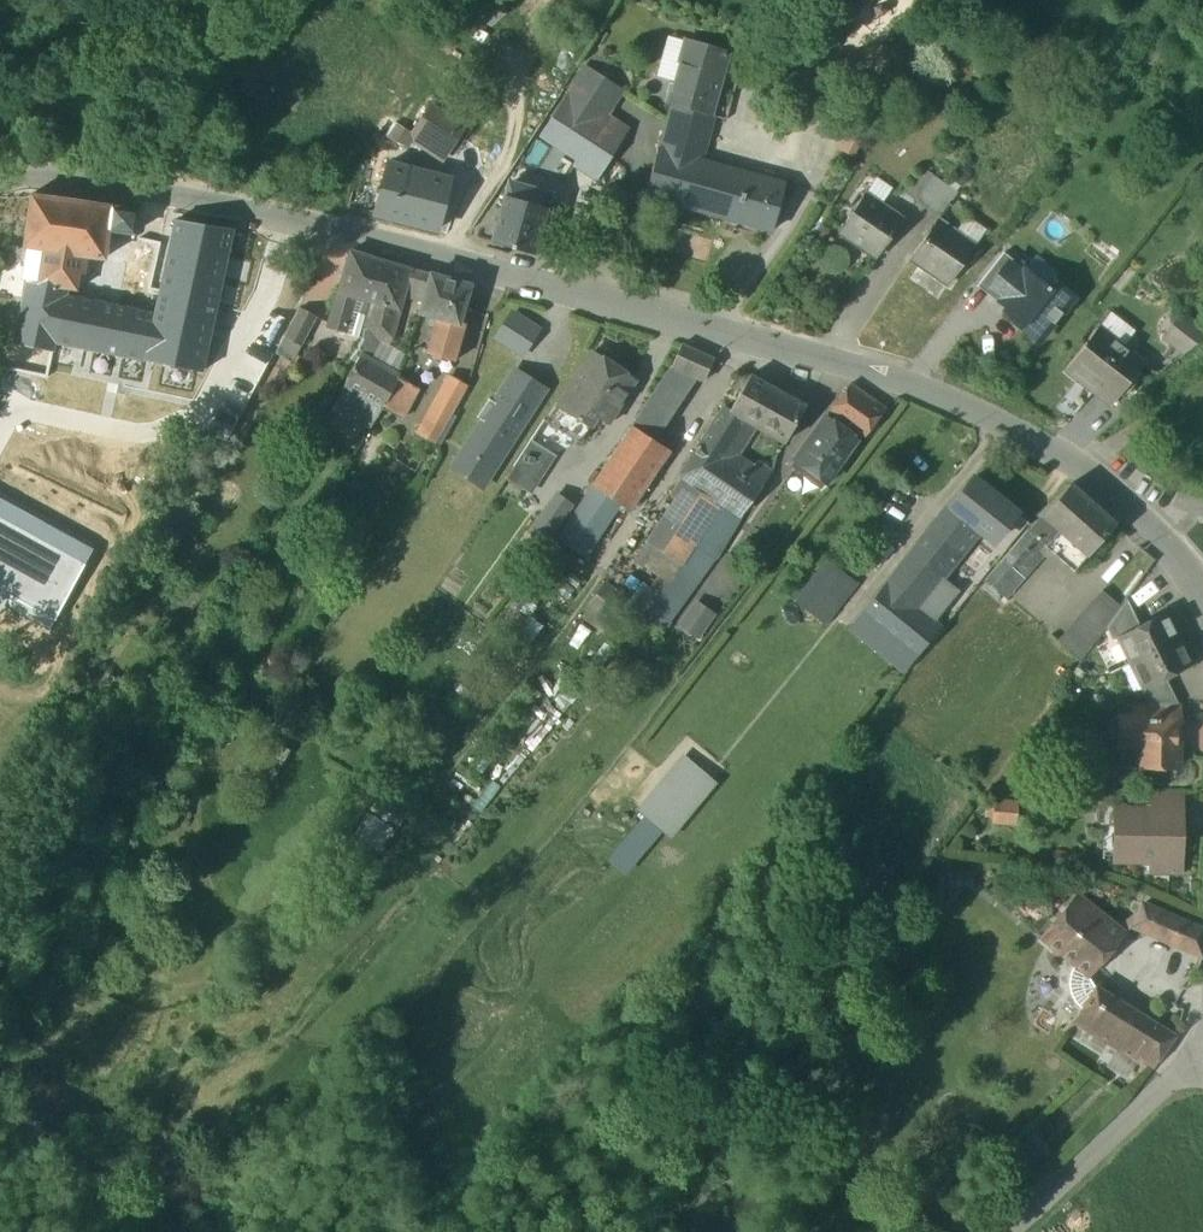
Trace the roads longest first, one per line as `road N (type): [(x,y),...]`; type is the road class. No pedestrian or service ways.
road 1 (tertiary): [(1202,591),(1154,524),(1053,445),(905,378),(160,186),(0,176)]
road 2 (tertiary): [(1007,1231),(1202,1046)]
road 3 (track): [(279,0),(160,186)]

